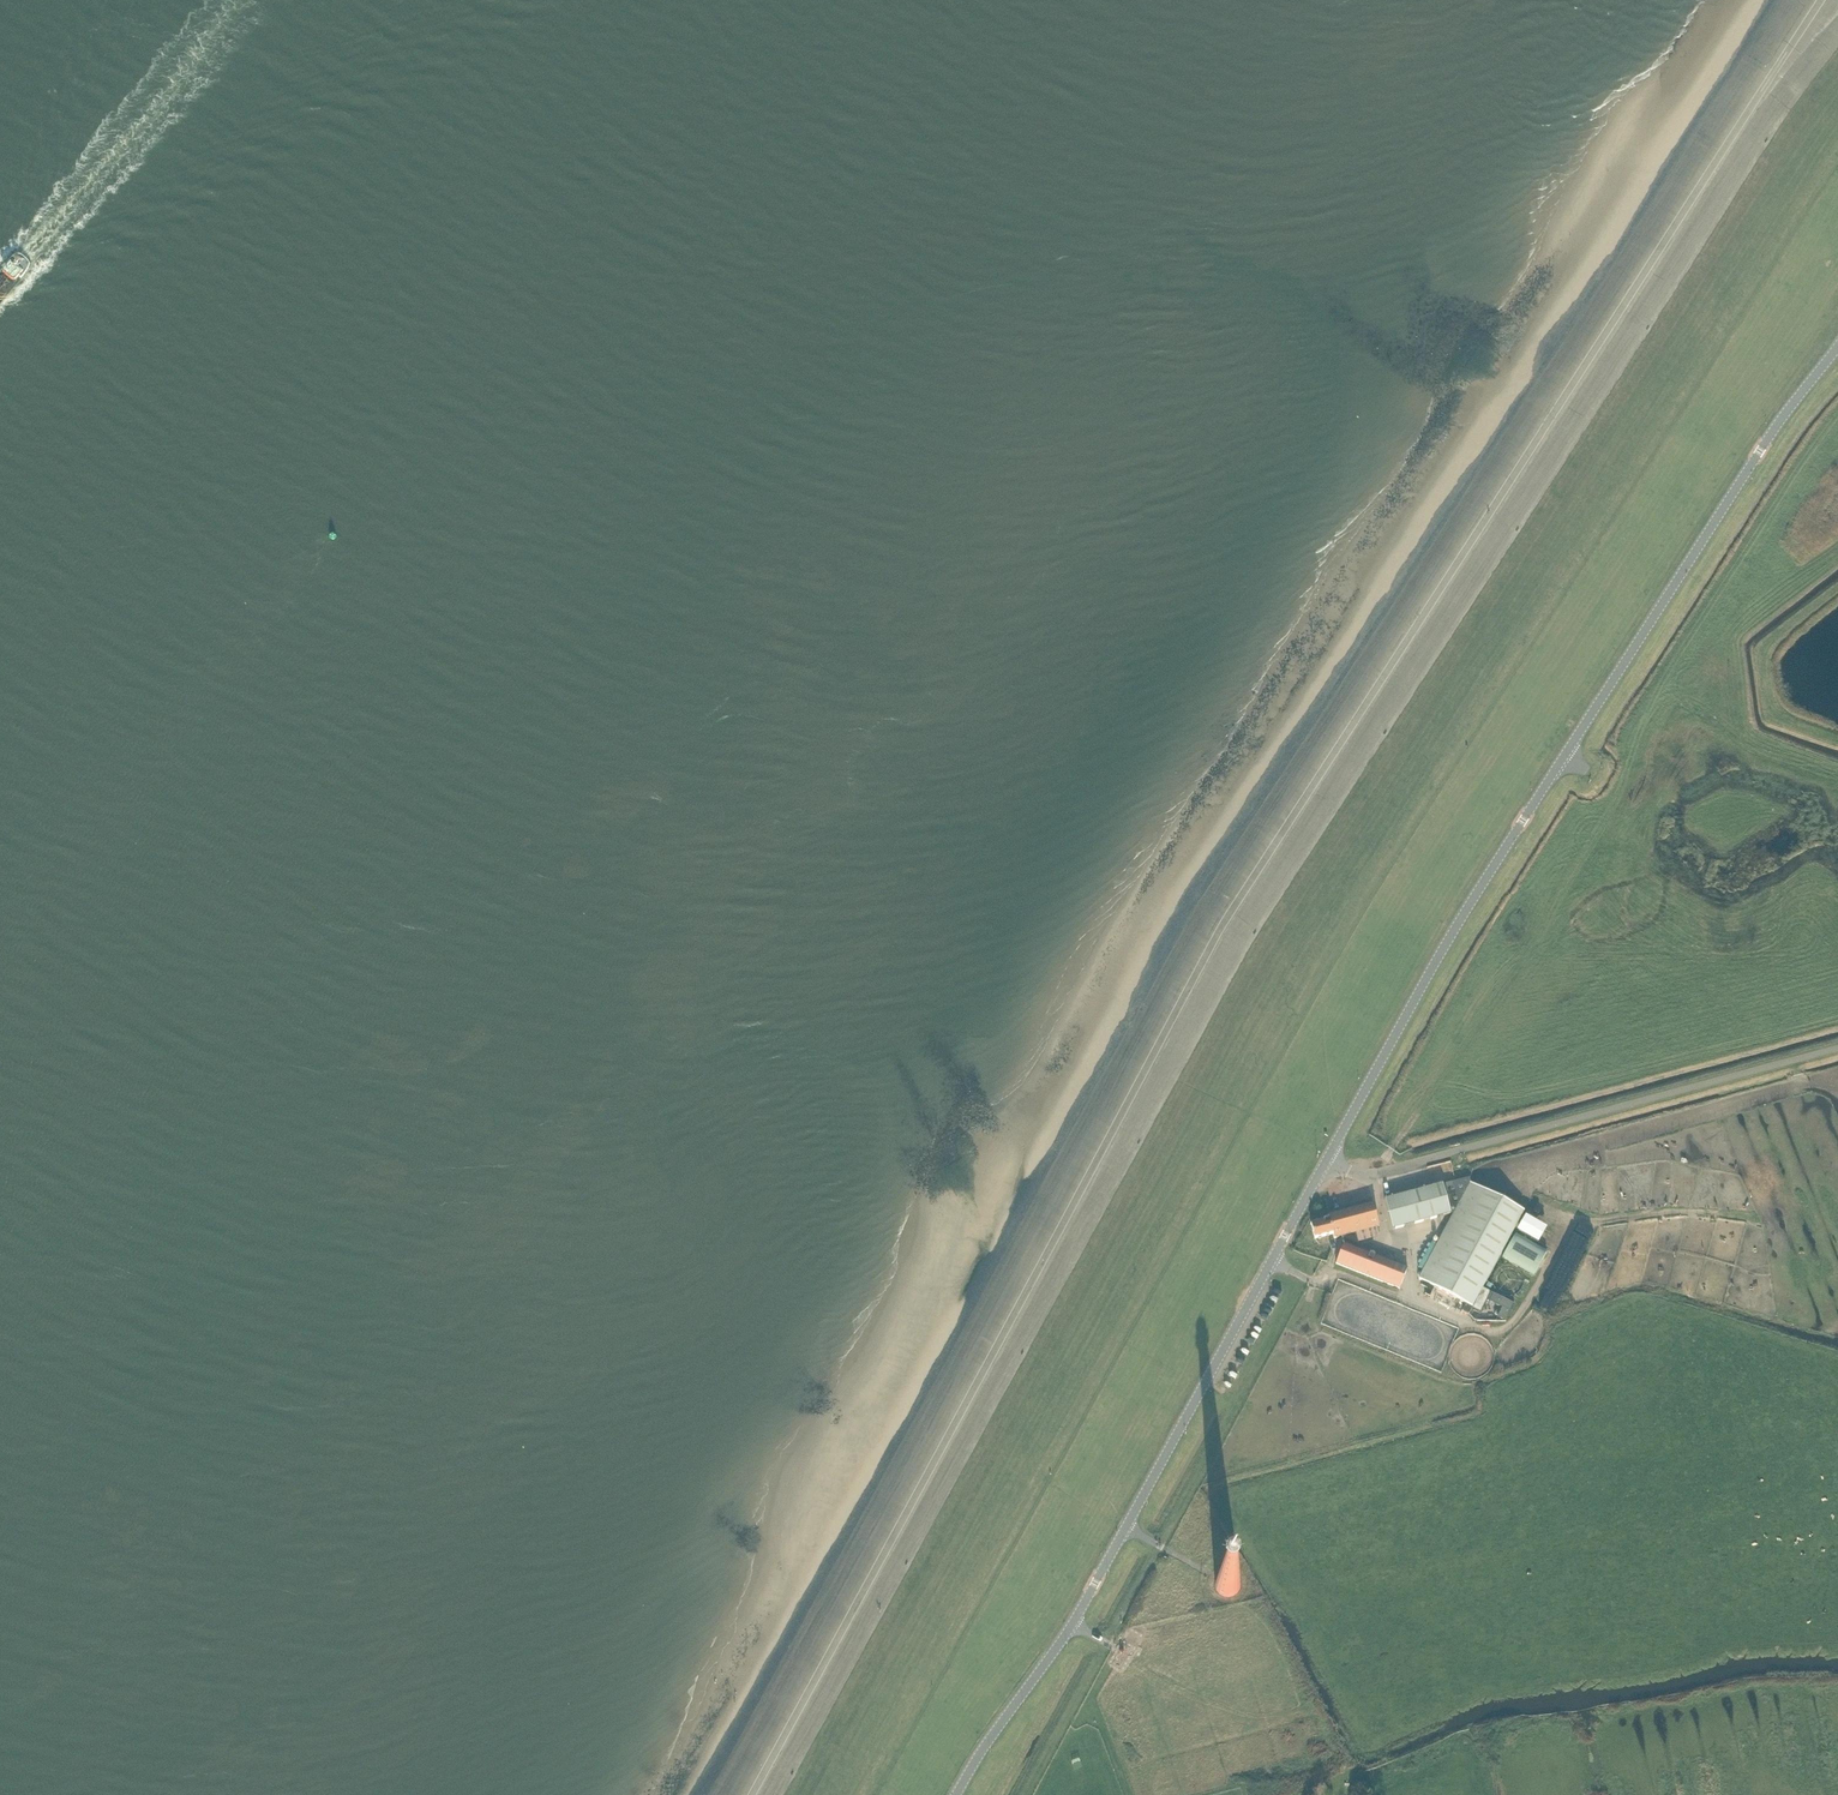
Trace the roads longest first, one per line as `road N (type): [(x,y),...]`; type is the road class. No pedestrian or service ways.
road 1 (unclassified): [(956,1794),(1073,1624),(1456,929),(1761,451),(1837,346)]

